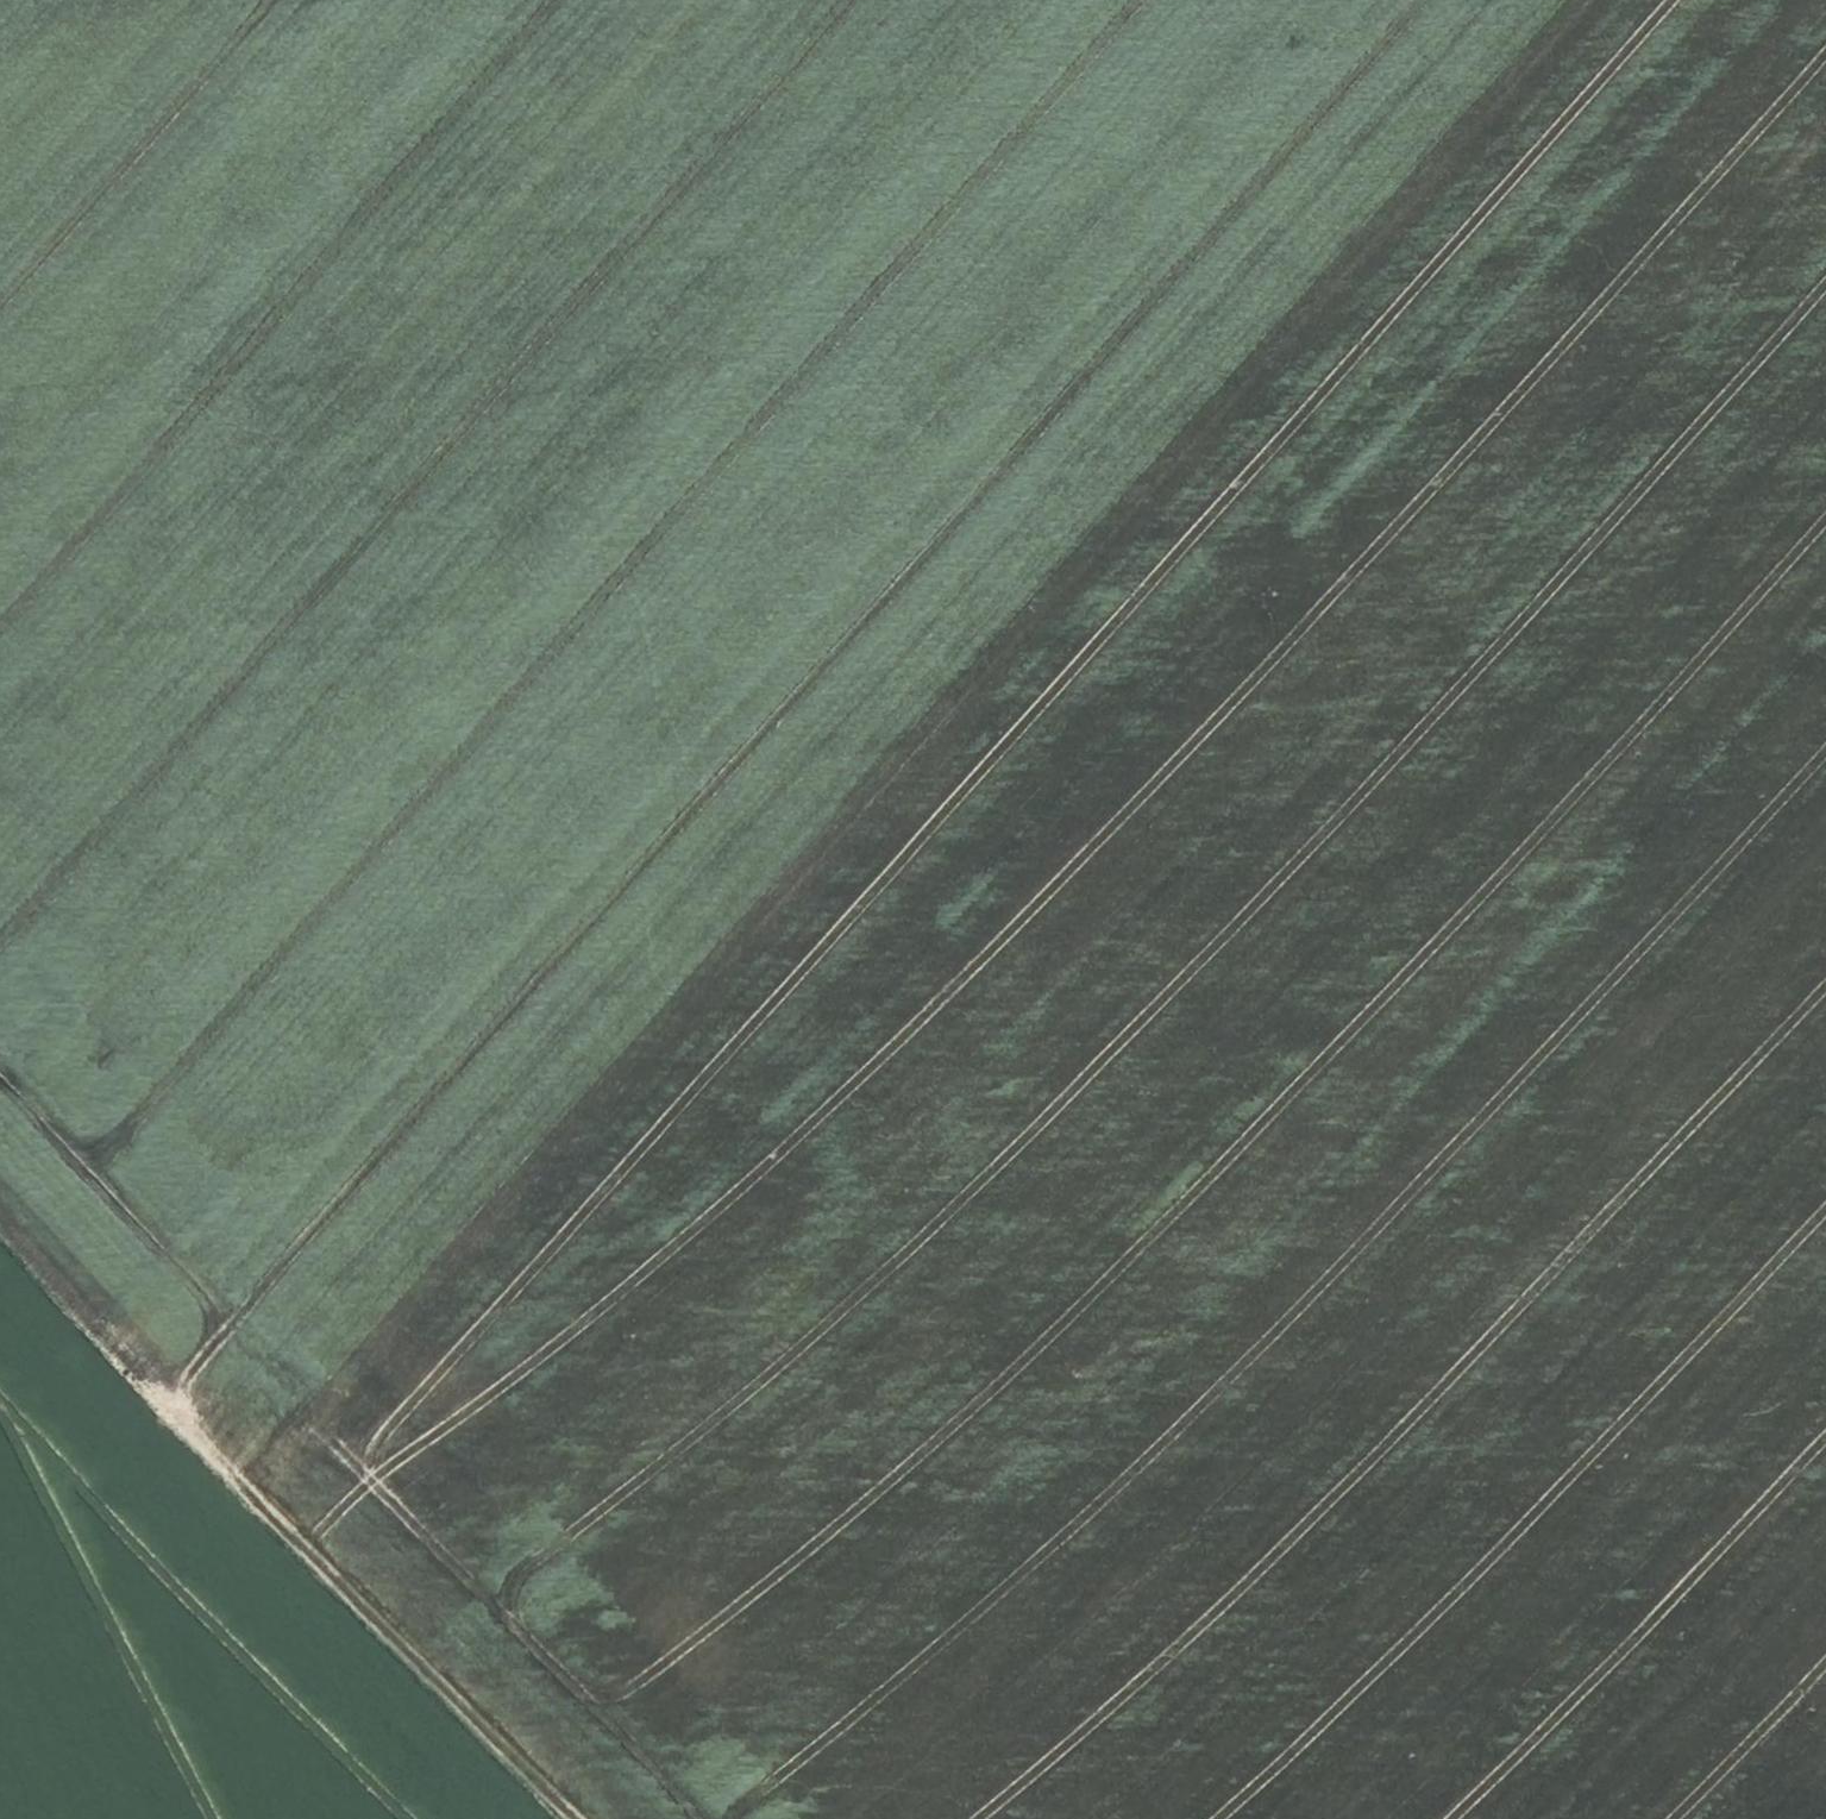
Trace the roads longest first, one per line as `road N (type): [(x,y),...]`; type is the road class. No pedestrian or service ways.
road 1 (track): [(577,1818),(0,1220)]

